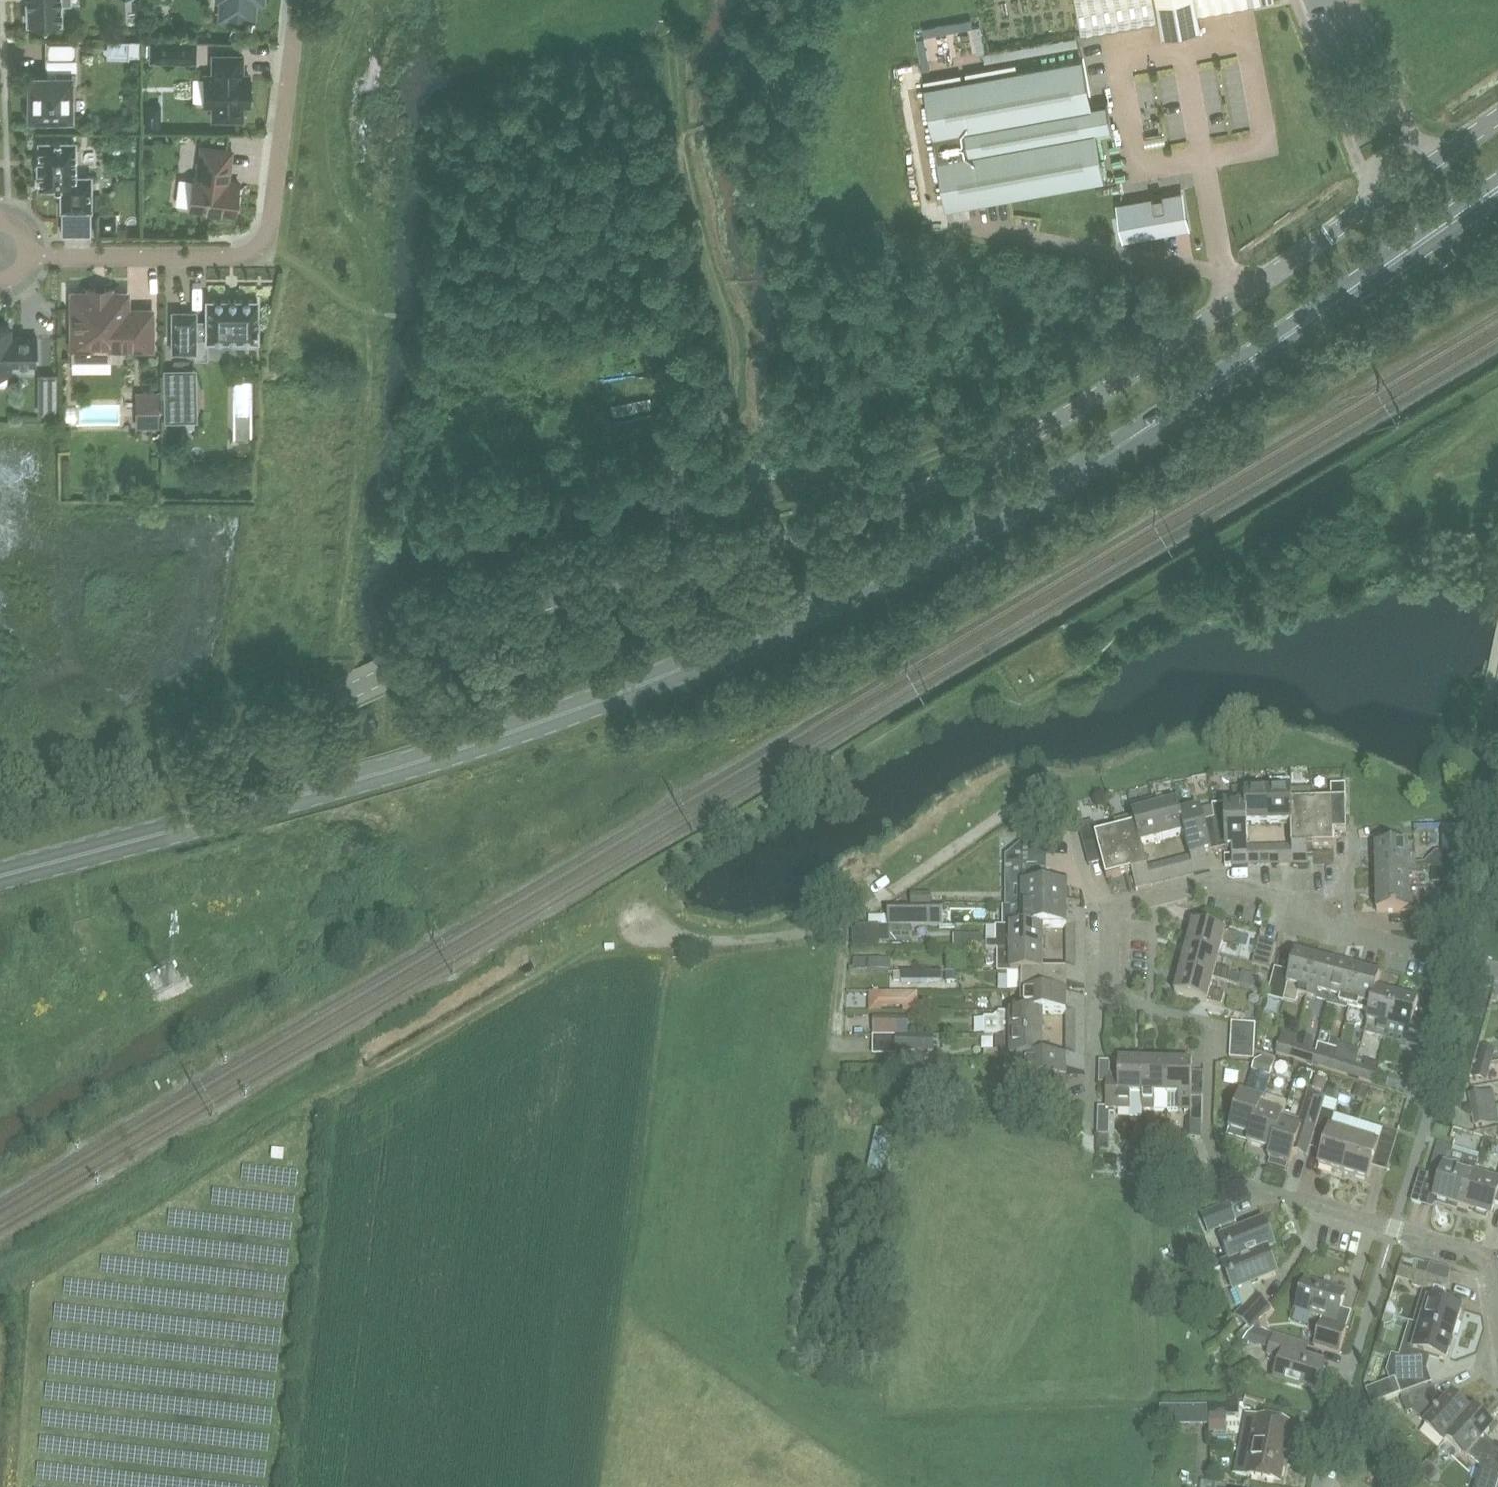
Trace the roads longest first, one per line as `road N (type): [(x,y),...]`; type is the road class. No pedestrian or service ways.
road 1 (unclassified): [(0,819),(143,782),(235,745),(534,606),(832,522),(944,481),(1133,372),(1497,116)]
road 2 (primary): [(0,875),(518,728),(846,596),(1085,468),(1497,188)]
road 3 (residential): [(1497,1313),(1482,1258),(1243,1184),(1210,1142),(1211,1022),(1113,1000),(1117,908)]
road 4 (residential): [(300,0),(265,256),(26,252)]
road 5 (track): [(1060,804),(1039,800),(996,818),(820,933),(695,941),(639,924)]
road 6 (residential): [(1497,971),(1217,877),(1117,908)]

